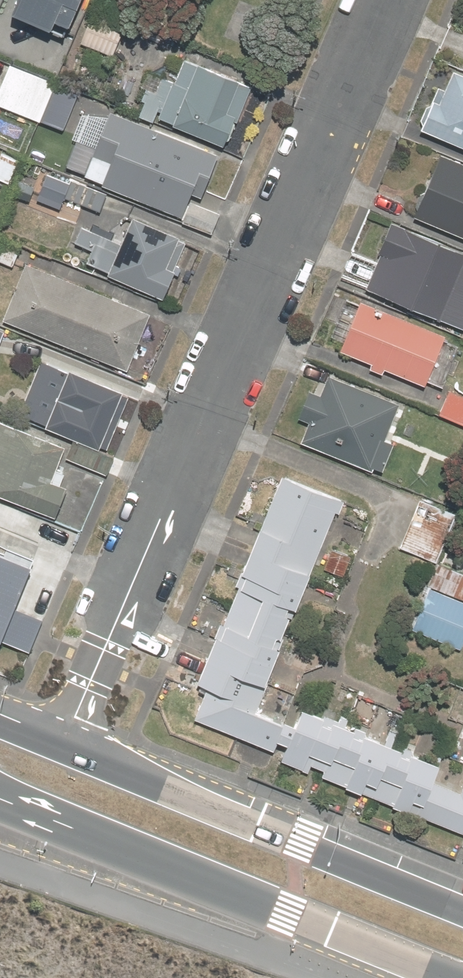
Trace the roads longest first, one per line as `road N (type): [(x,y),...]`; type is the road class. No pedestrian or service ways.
road 1 (residential): [(383,0),(64,740)]
road 2 (primary): [(451,977),(0,796)]
road 3 (primary): [(64,740),(462,908)]

